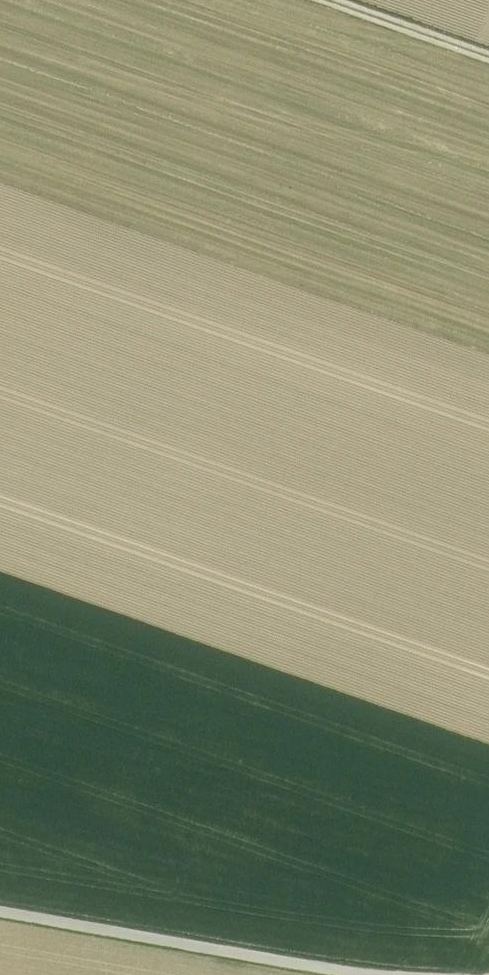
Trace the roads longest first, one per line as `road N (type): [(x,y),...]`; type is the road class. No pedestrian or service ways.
road 1 (track): [(0,913),(401,974)]
road 2 (track): [(320,0),(488,60)]

